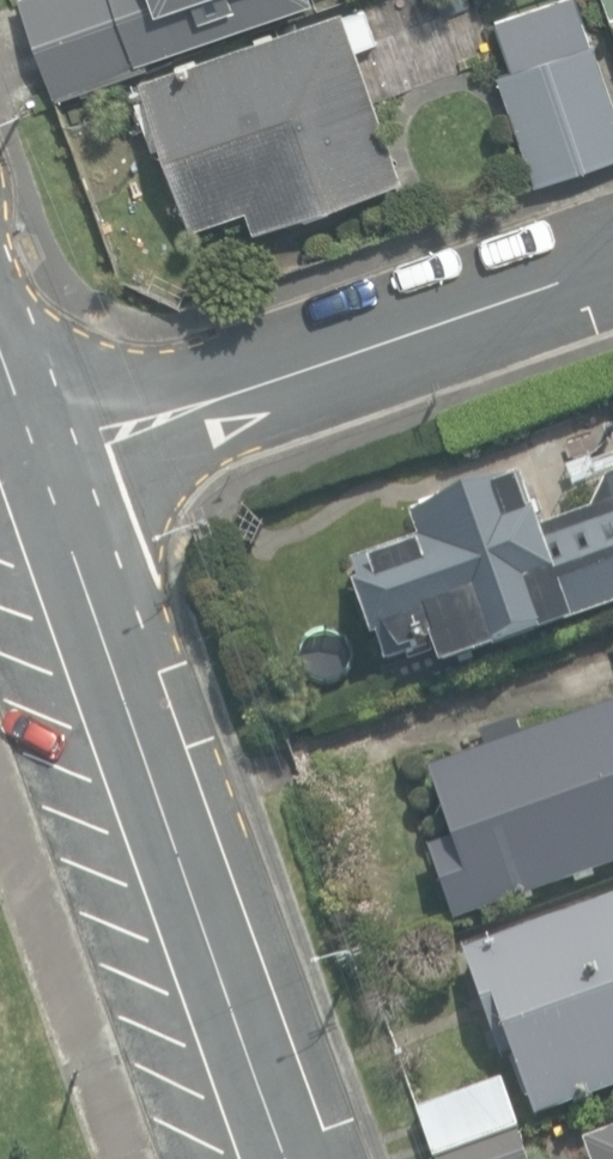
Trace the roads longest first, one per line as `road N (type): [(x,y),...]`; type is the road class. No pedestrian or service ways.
road 1 (tertiary): [(51,460),(301,1158)]
road 2 (residential): [(612,262),(51,460)]
road 3 (tertiary): [(0,333),(51,460)]

